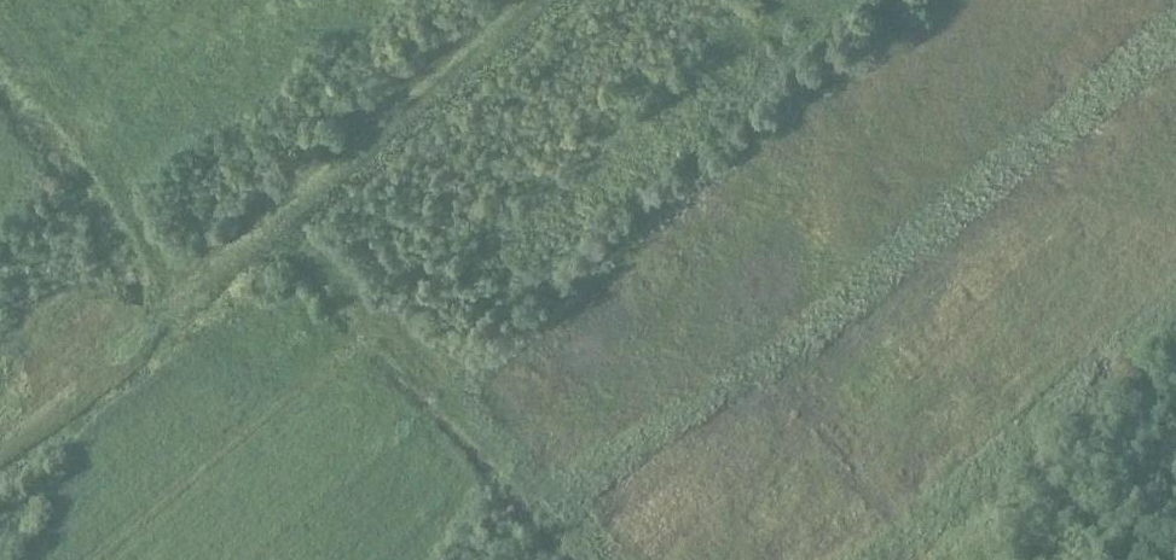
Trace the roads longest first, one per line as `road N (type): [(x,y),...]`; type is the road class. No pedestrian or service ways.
road 1 (track): [(0,433),(537,0)]

